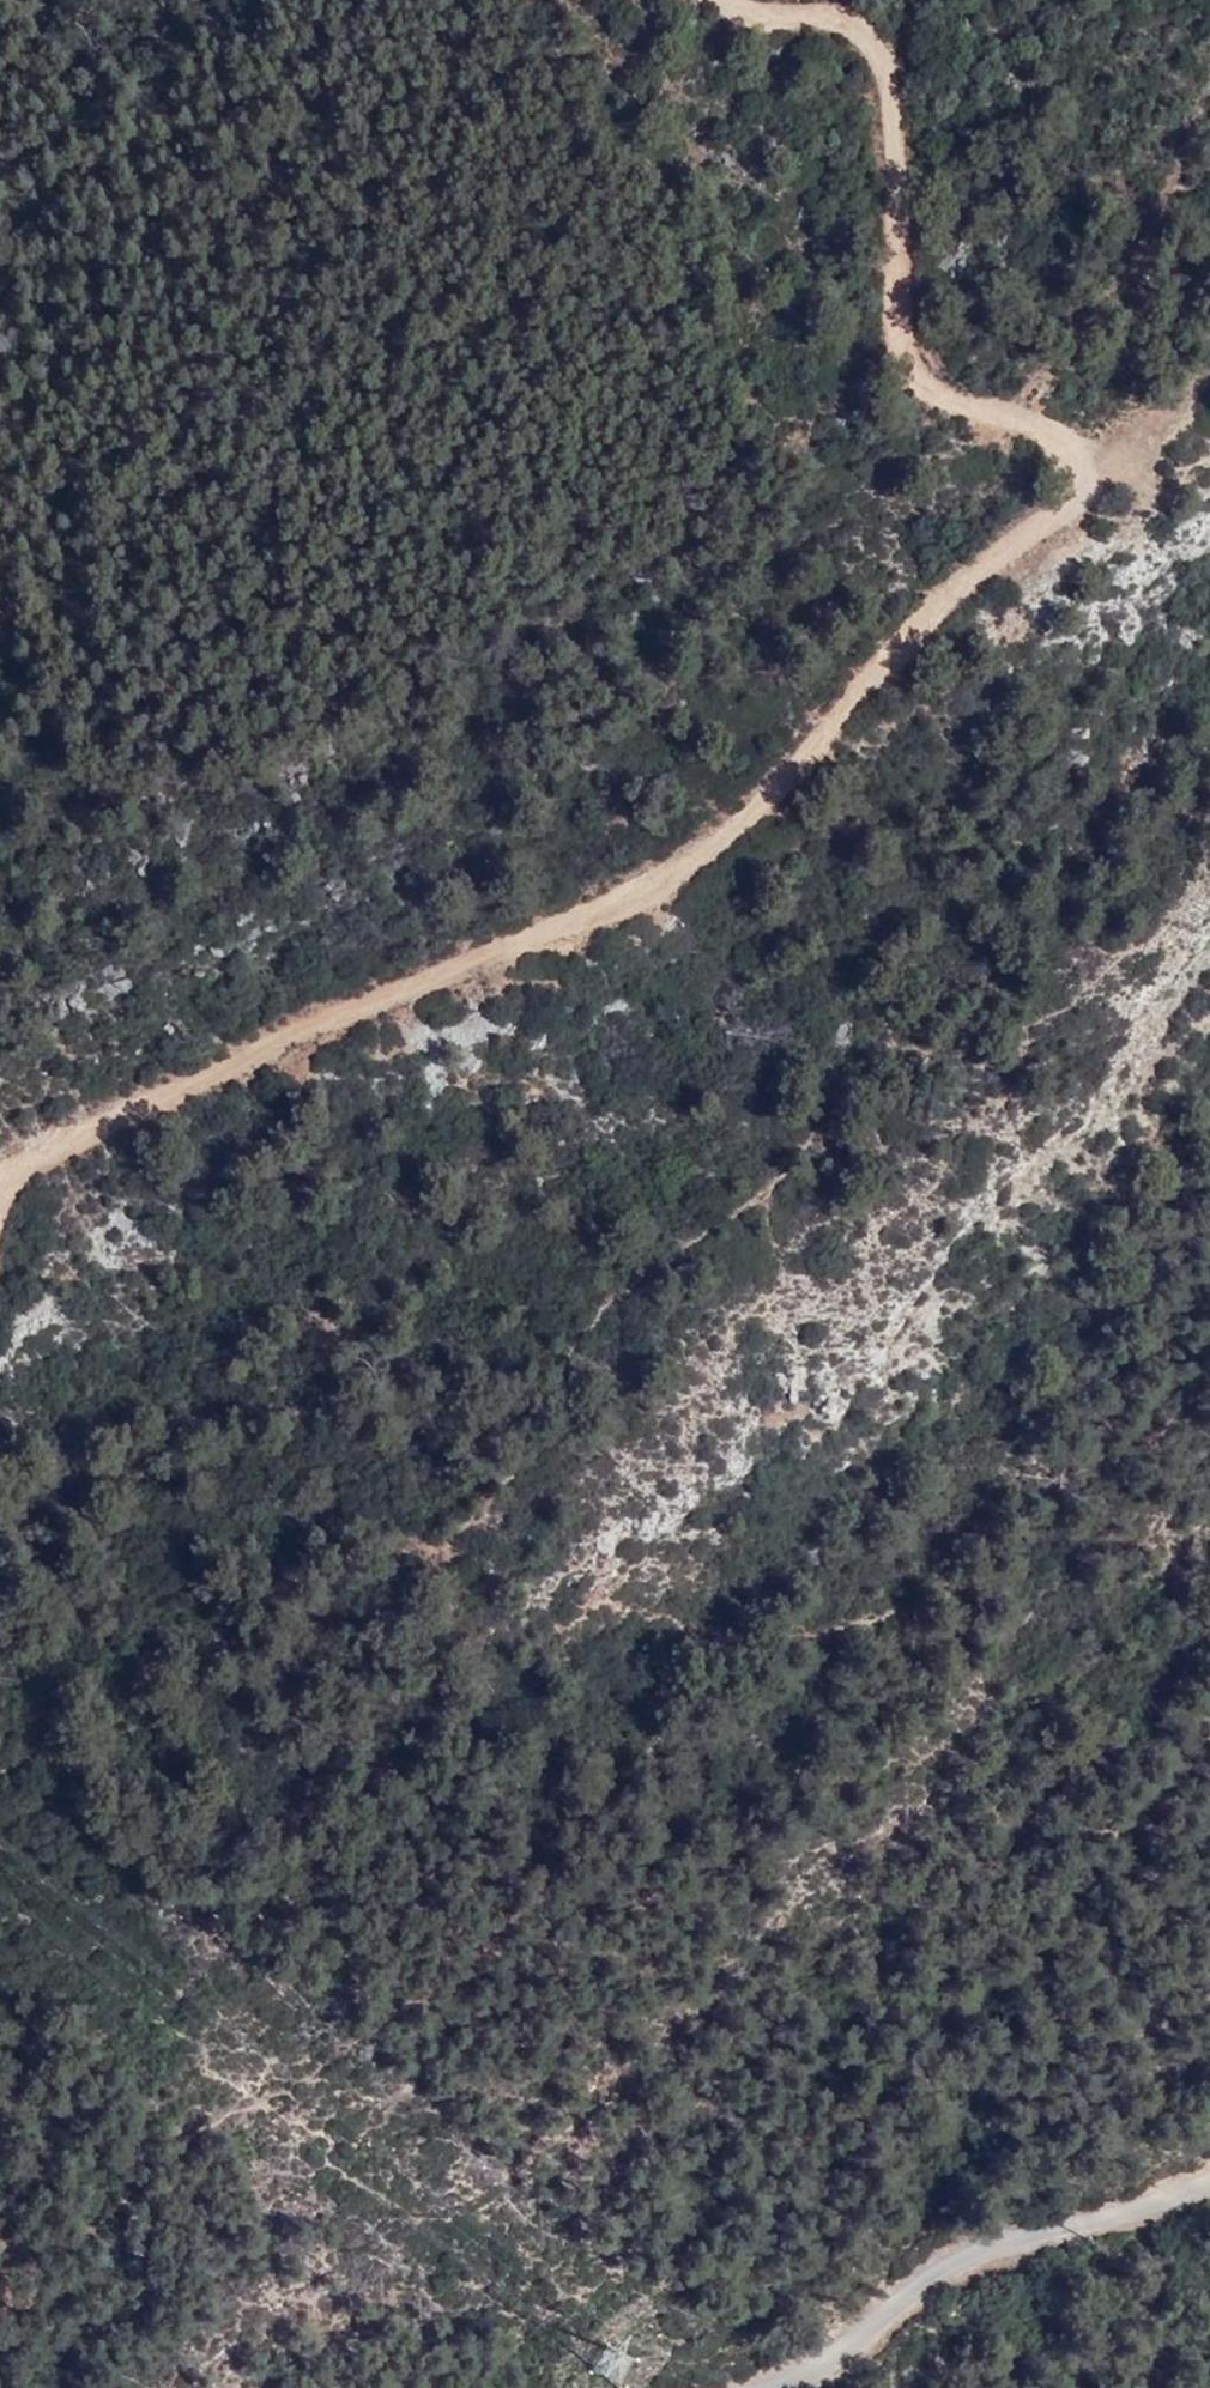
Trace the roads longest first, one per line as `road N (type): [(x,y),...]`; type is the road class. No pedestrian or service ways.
road 1 (track): [(0,1185),(7,1174),(574,923),(725,844),(952,606),(1027,538),(1082,509),(1087,470),(1045,431),(956,411),(920,381),(901,338),(900,224),(883,54),(830,19),(728,13),(715,0)]
road 2 (residential): [(1209,2183),(967,2248),(768,2387)]

